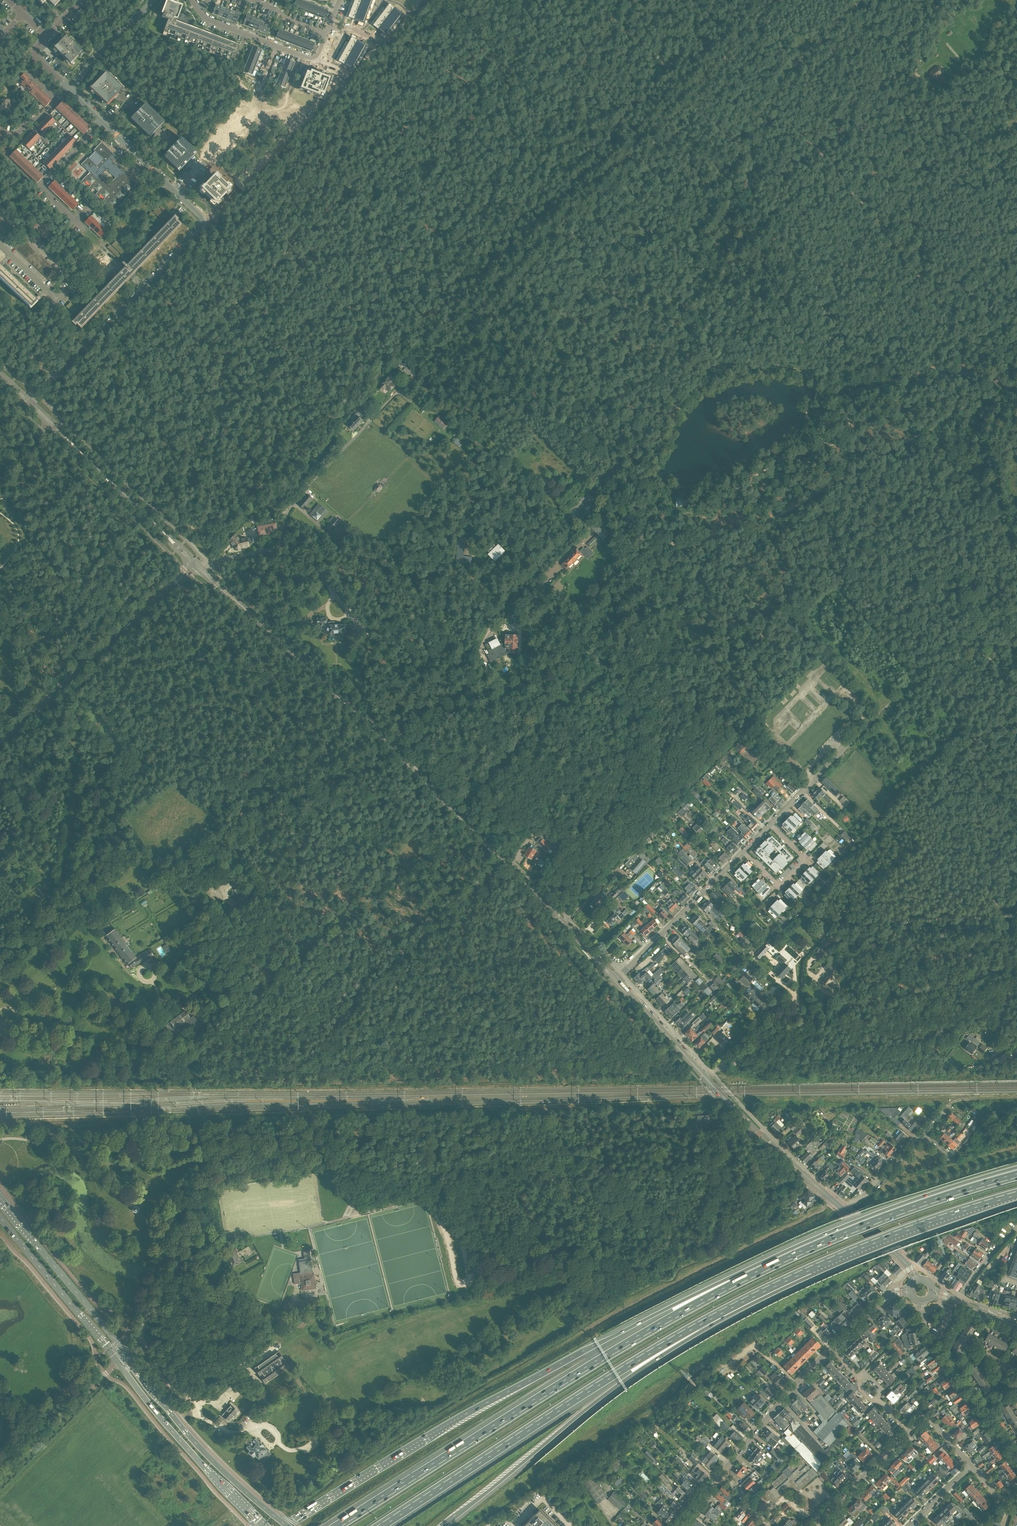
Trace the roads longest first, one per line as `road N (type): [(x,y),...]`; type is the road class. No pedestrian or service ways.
road 1 (motorway): [(1016,1167),(847,1224),(672,1305),(457,1420),(290,1525)]
road 2 (motorway): [(1016,1175),(873,1222),(738,1282),(338,1525)]
road 3 (track): [(1009,970),(1000,917),(947,823),(949,806),(1012,710),(980,644),(955,415)]
road 4 (motorway): [(380,1525),(673,1338),(810,1269)]
road 5 (secondary): [(526,884),(196,564)]
road 6 (motorway): [(443,1525),(623,1382),(810,1269)]
road 7 (primary): [(0,1216),(158,1415),(262,1525)]
road 8 (tertiary): [(82,349),(204,221),(103,122)]
road 9 (track): [(994,368),(803,135)]
road 10 (track): [(522,688),(568,654),(595,658),(617,678),(666,653),(666,592),(716,549)]
road 11 (tertiary): [(0,744),(187,572)]
road 12 (primary): [(287,1525),(191,1437),(126,1353)]
road 13 (secondary): [(196,564),(28,401)]
road 14 (motorway): [(810,1269),(1016,1193)]
road 15 (primary): [(126,1353),(0,1197)]
road 16 (secondary): [(846,1212),(704,1076)]
road 17 (track): [(752,153),(778,137),(862,129),(917,75)]
road 18 (track): [(860,0),(785,80),(752,153)]
road 19 (residential): [(616,981),(743,851)]
road 20 (tertiary): [(721,1474),(832,1349)]
road 21 (track): [(812,495),(955,415)]
road 22 (residential): [(252,0),(326,34),(313,59),(277,46)]
road 23 (residential): [(103,122),(40,186),(82,226)]
road 24 (track): [(617,678),(647,711),(686,713),(737,743)]
road 25 (residential): [(743,851),(781,887),(807,860),(770,825)]
road 26 (residential): [(82,349),(56,322),(56,299),(0,245)]
road 27 (track): [(420,766),(461,716),(522,688)]
road 28 (secondary): [(704,1076),(616,981)]
road 29 (residential): [(909,1431),(817,1522)]
road 30 (tertiary): [(152,0),(69,89)]

